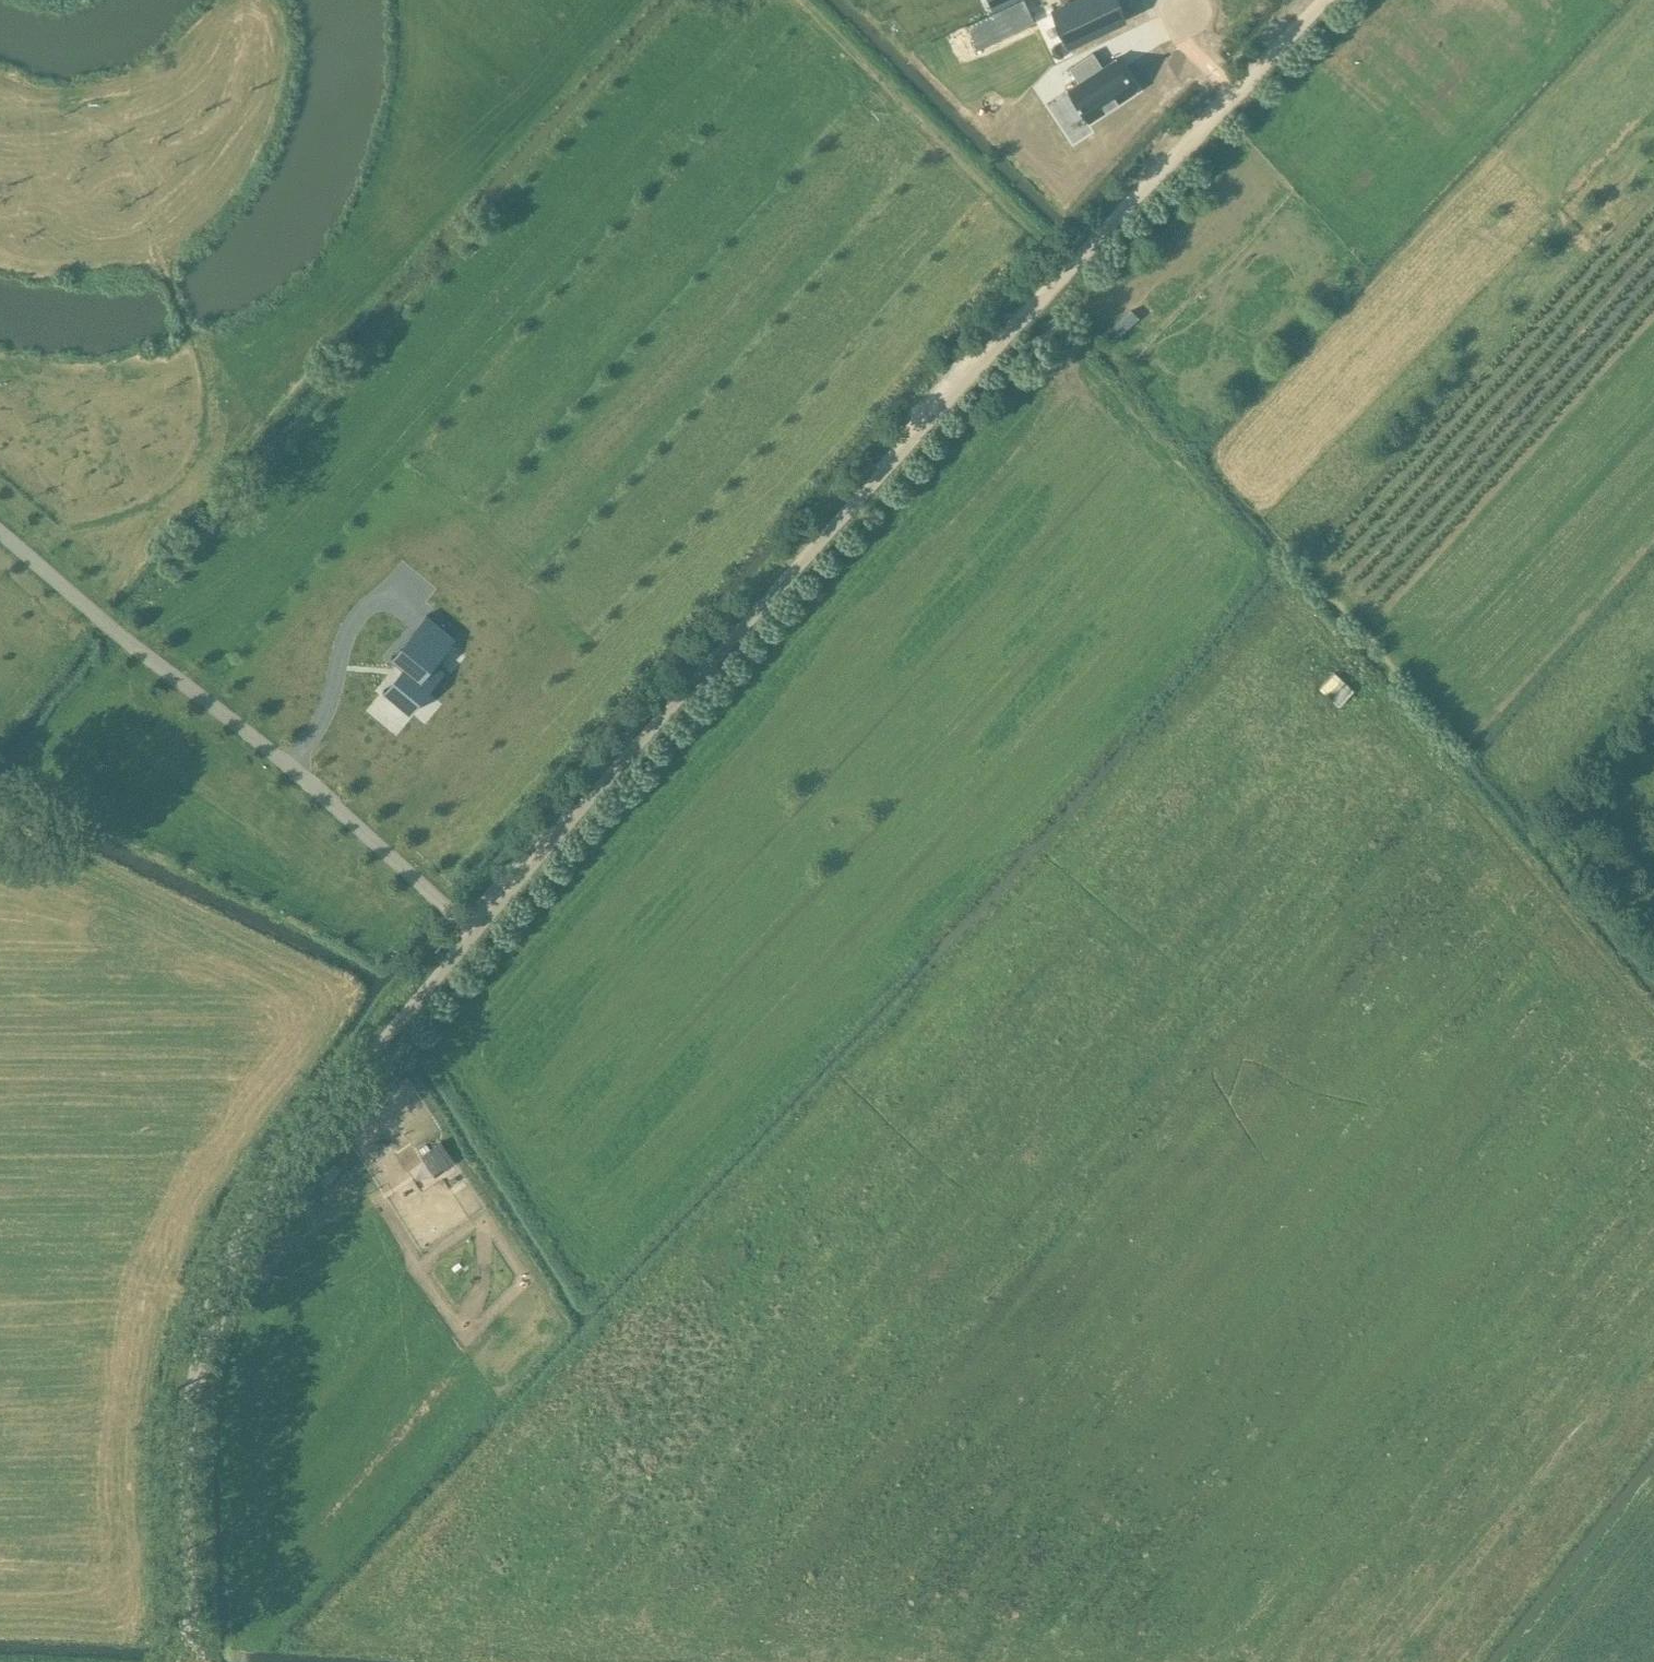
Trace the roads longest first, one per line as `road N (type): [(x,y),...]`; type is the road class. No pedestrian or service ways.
road 1 (unclassified): [(474,931),(1086,250),(1325,0)]
road 2 (unclassified): [(197,1661),(185,1413),(205,1300),(235,1227),(289,1140),(474,931)]
road 3 (unclassified): [(0,531),(474,931)]

